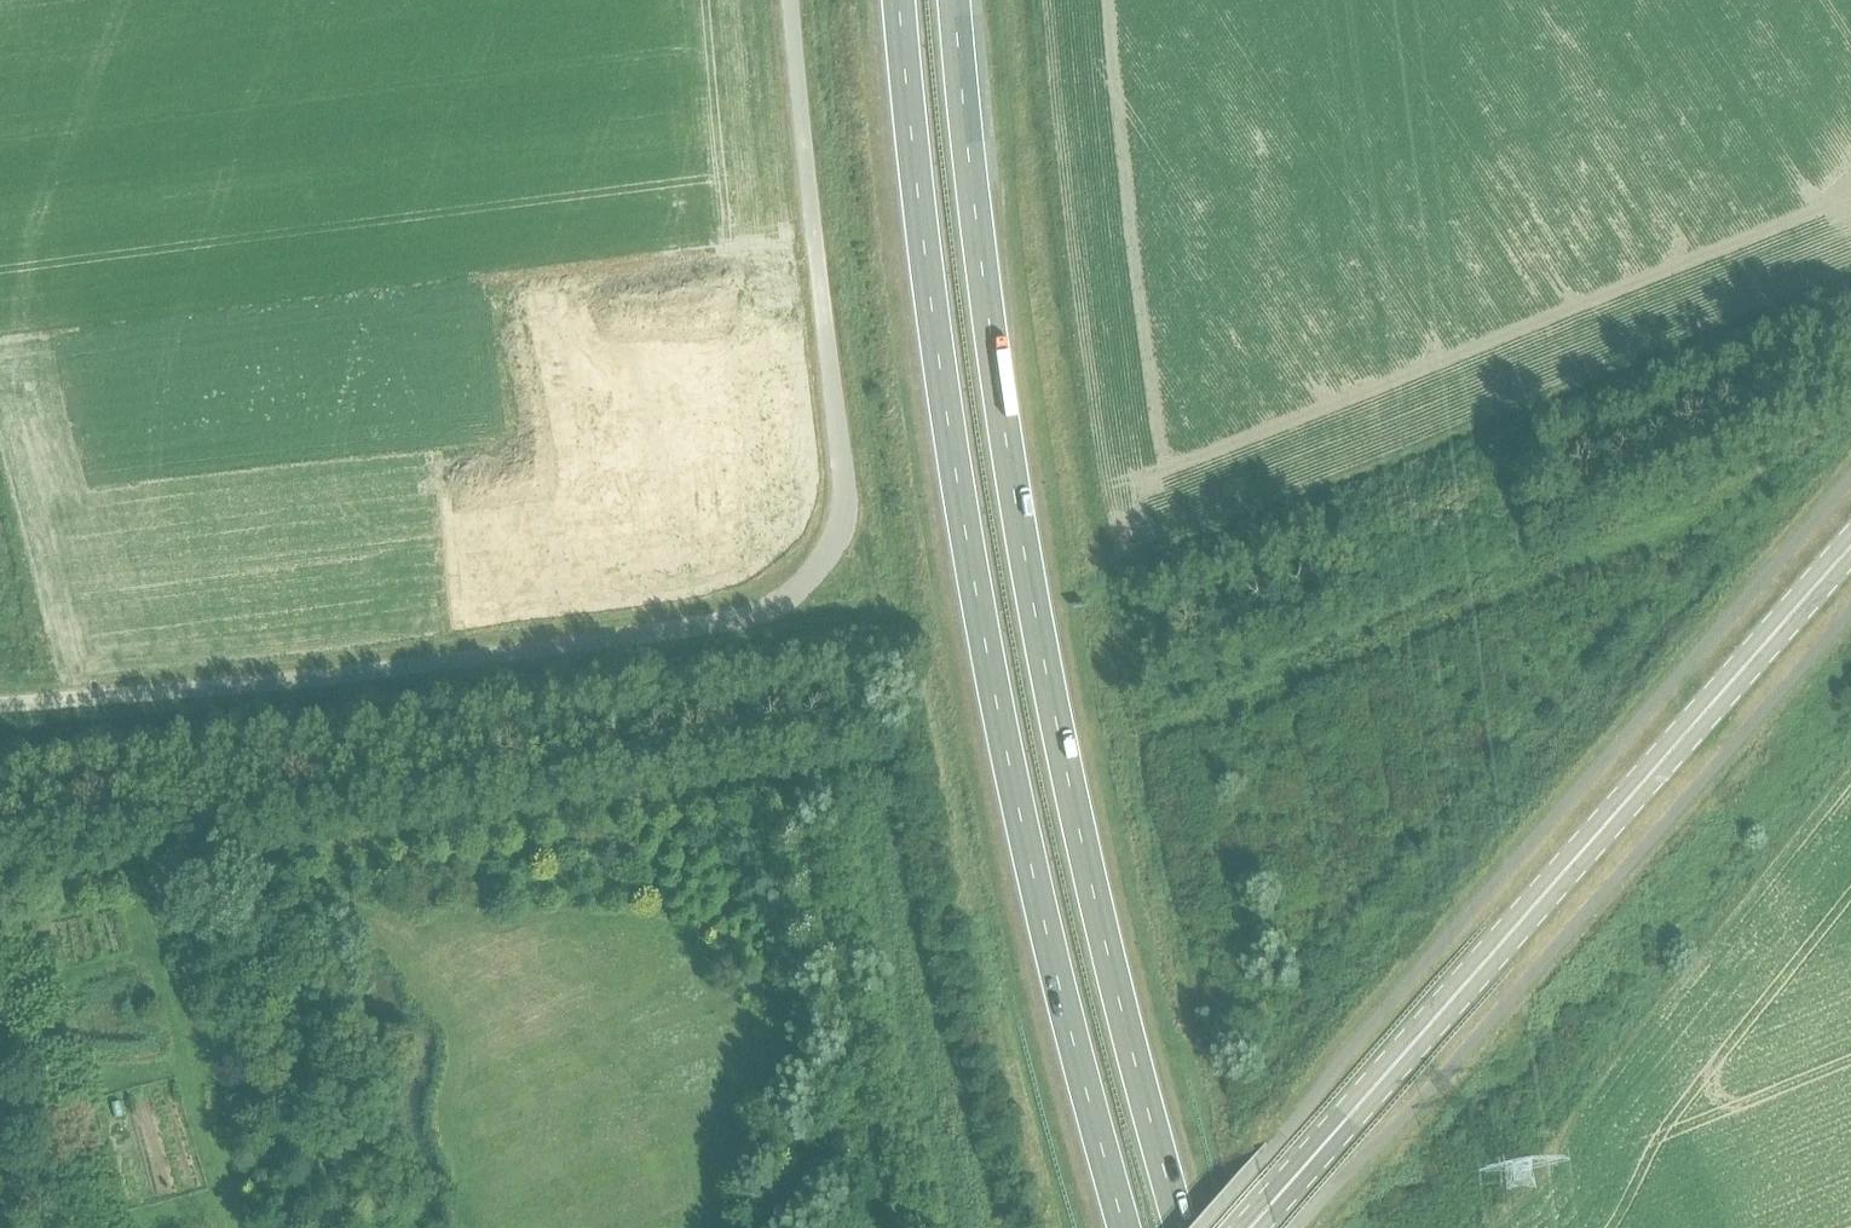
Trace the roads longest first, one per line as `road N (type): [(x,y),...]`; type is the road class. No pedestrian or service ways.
road 1 (unclassified): [(0,706),(396,673),(740,621),(784,603),(819,571),(841,531),(842,479),(788,0)]
road 2 (trunk): [(1181,1227),(1087,862),(1016,491),(983,277),(958,0)]
road 3 (trunk): [(901,0),(925,274),(960,499),(1026,871),(1119,1227)]
road 4 (secondary): [(1250,1227),(1850,546)]
road 5 (track): [(0,875),(861,762)]

